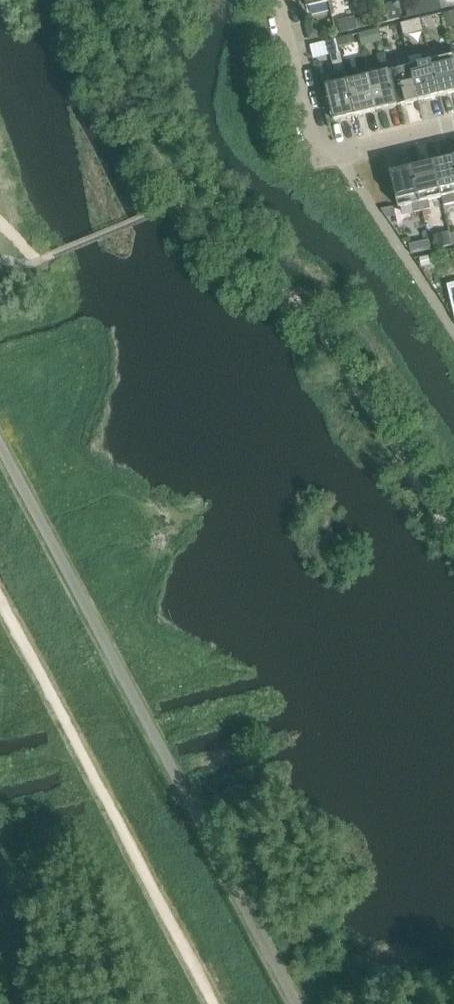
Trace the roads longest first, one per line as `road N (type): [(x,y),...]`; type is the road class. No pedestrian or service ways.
road 1 (residential): [(319,157),(282,0)]
road 2 (residential): [(319,157),(453,126)]

